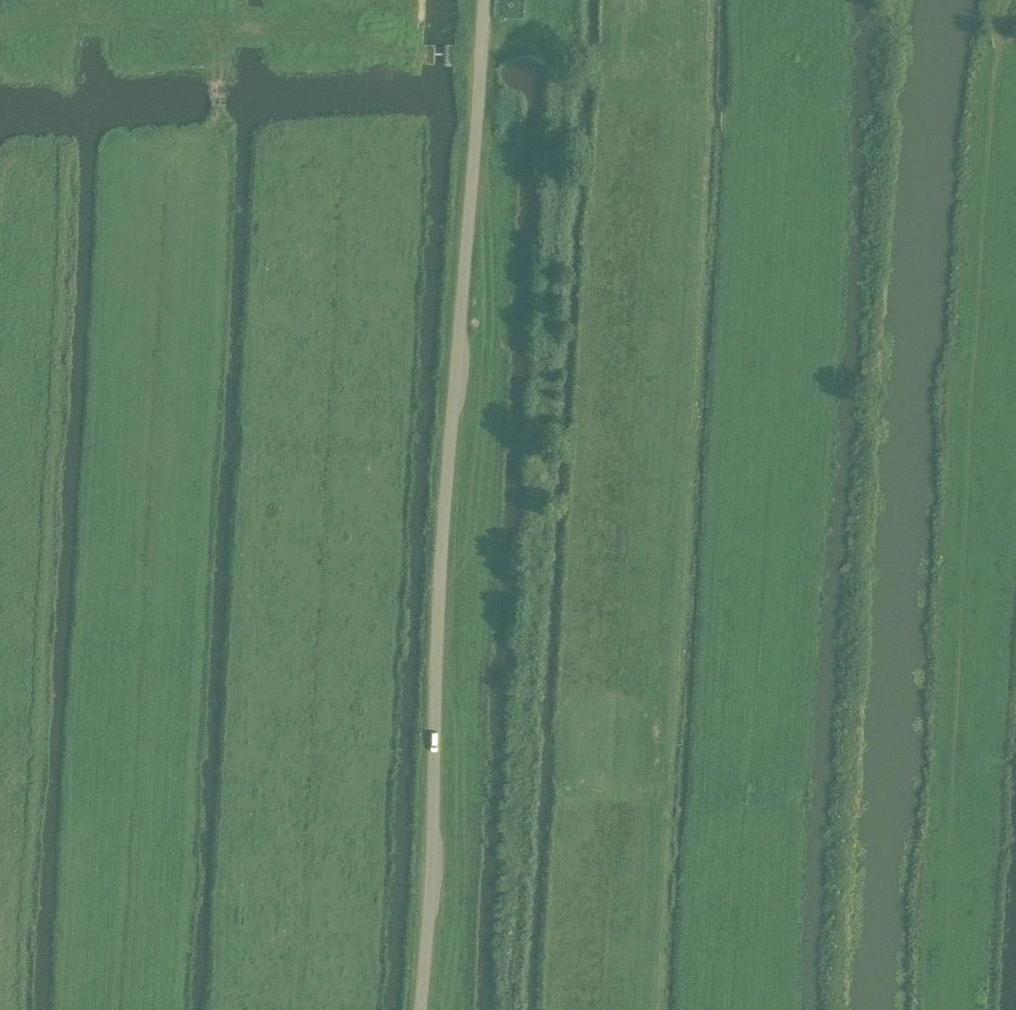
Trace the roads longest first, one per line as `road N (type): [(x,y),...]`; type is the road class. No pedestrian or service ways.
road 1 (track): [(946,1009),(1011,0)]

